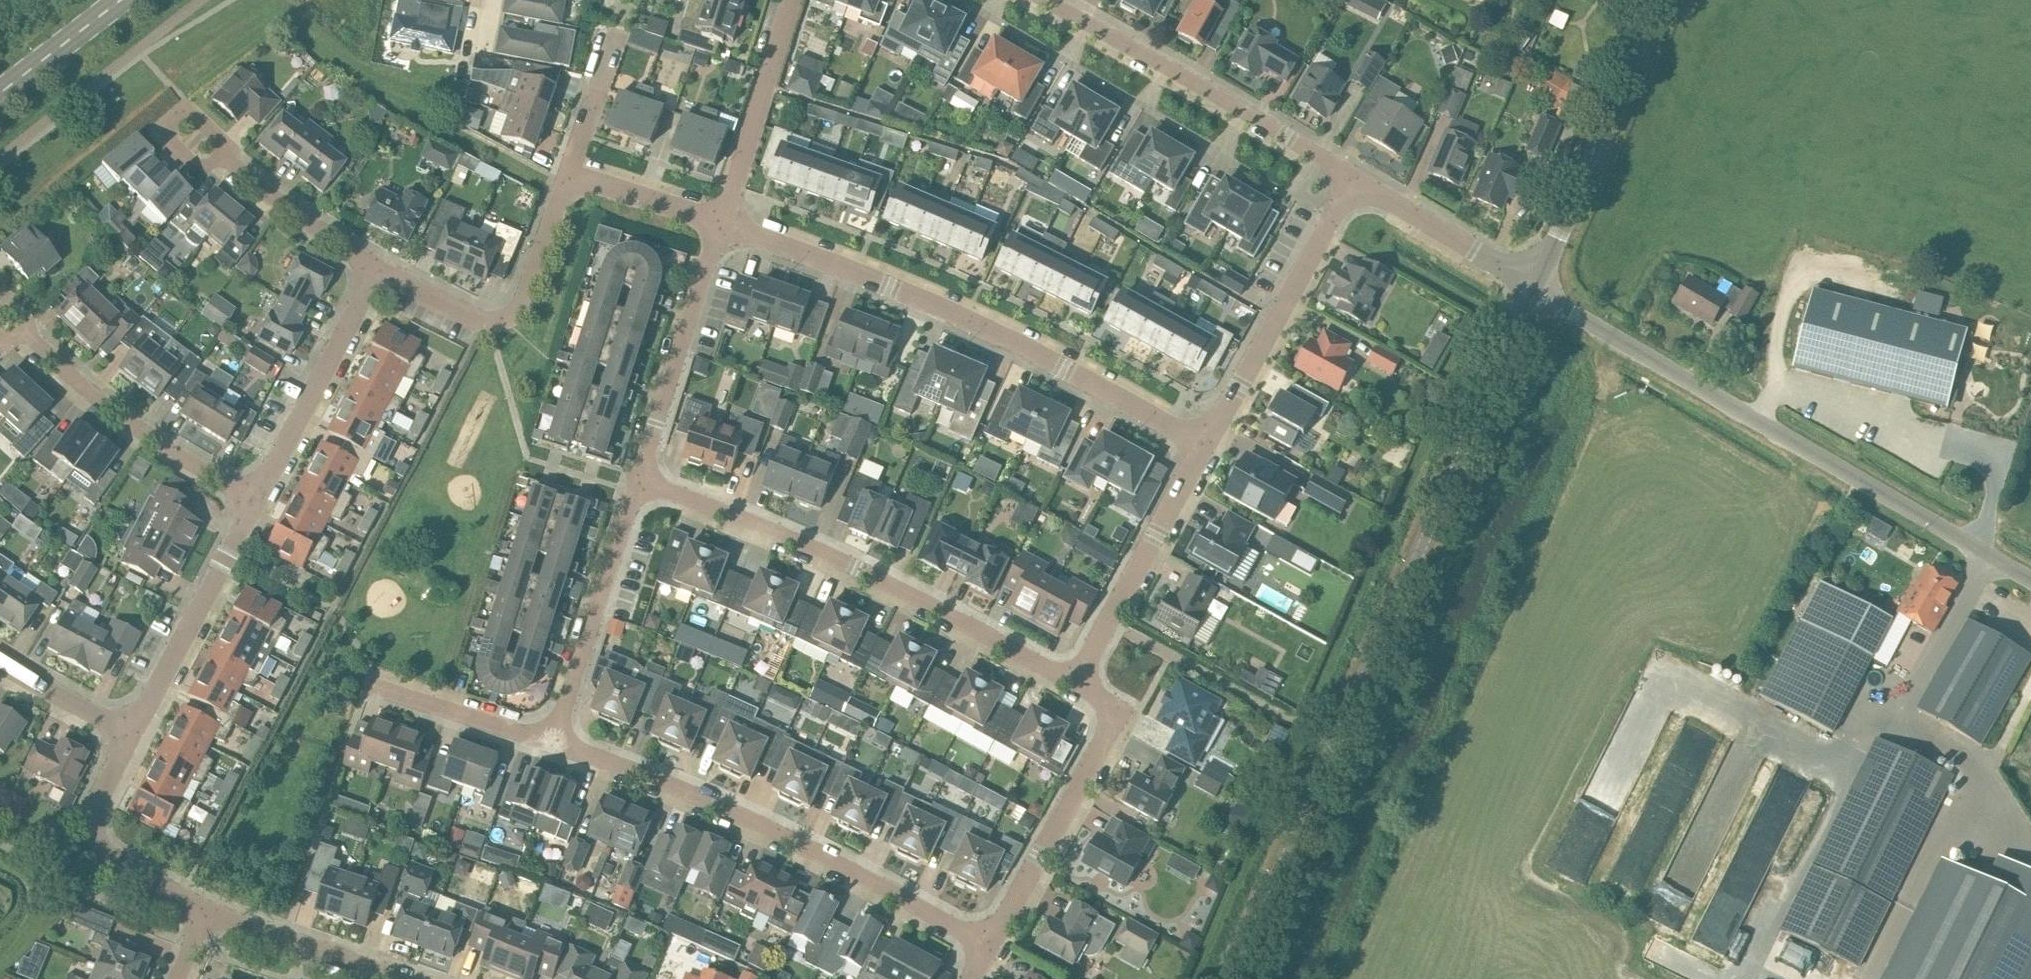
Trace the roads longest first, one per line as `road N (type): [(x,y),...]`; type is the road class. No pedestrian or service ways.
road 1 (unclassified): [(1231,978),(1539,286)]
road 2 (unclassified): [(2030,581),(1539,286)]
road 3 (residential): [(1205,445),(980,325),(723,225)]
road 4 (residential): [(1077,682),(759,524),(636,480)]
road 5 (residential): [(991,943),(721,804),(554,743)]
road 6 (residential): [(1041,0),(1354,179)]
road 7 (unclassified): [(1539,286),(1663,0)]
road 8 (residential): [(991,943),(1110,737),(1115,718),(1105,701),(1077,682)]
road 9 (residential): [(1205,445),(1354,179)]
road 10 (residential): [(570,176),(525,302),(509,319),(483,321),(375,271)]
road 11 (residential): [(258,506),(94,391),(28,330)]
road 12 (residential): [(554,743),(636,480)]
road 13 (residential): [(636,480),(723,225)]
road 14 (residential): [(1077,682),(1205,445)]
road 15 (residential): [(258,506),(375,271)]
road 16 (residential): [(134,731),(258,506)]
road 17 (residential): [(208,911),(113,866),(98,846),(96,792),(134,731)]
road 18 (residential): [(723,225),(792,0)]
road 19 (residential): [(1539,286),(1354,179)]
road 20 (residential): [(402,978),(208,911)]
road 21 (residential): [(375,271),(222,144)]
road 22 (residential): [(554,743),(379,685)]
road 23 (residential): [(723,225),(570,176)]
road 24 (tertiary): [(0,94),(119,0)]
road 25 (residential): [(134,731),(0,661)]
road 26 (residential): [(618,35),(570,176)]
road 27 (residential): [(222,144),(190,110),(162,130),(195,169)]

